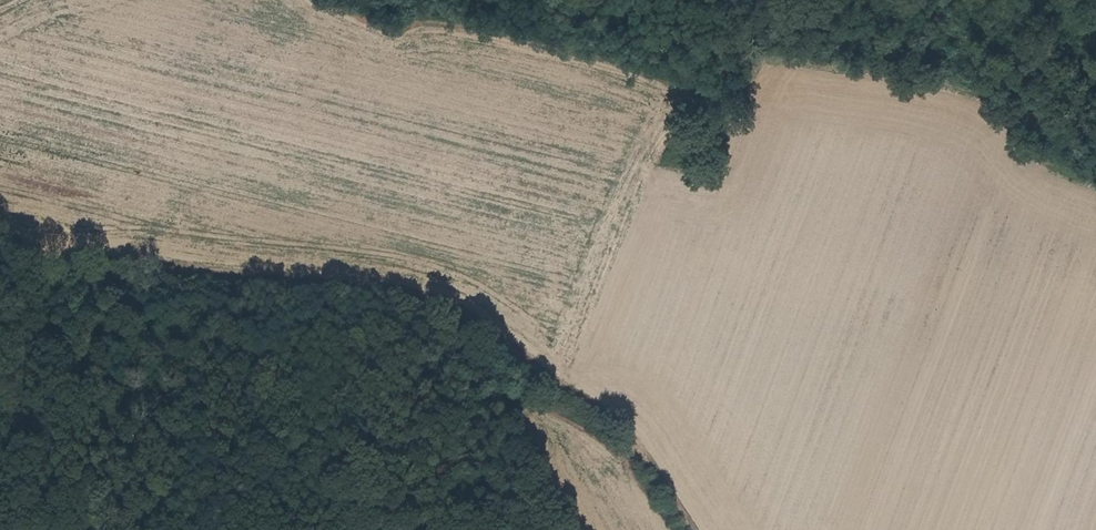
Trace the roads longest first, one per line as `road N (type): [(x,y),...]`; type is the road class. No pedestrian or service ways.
road 1 (track): [(690,529),(643,455),(458,307),(411,292),(171,270),(49,289),(0,262)]

